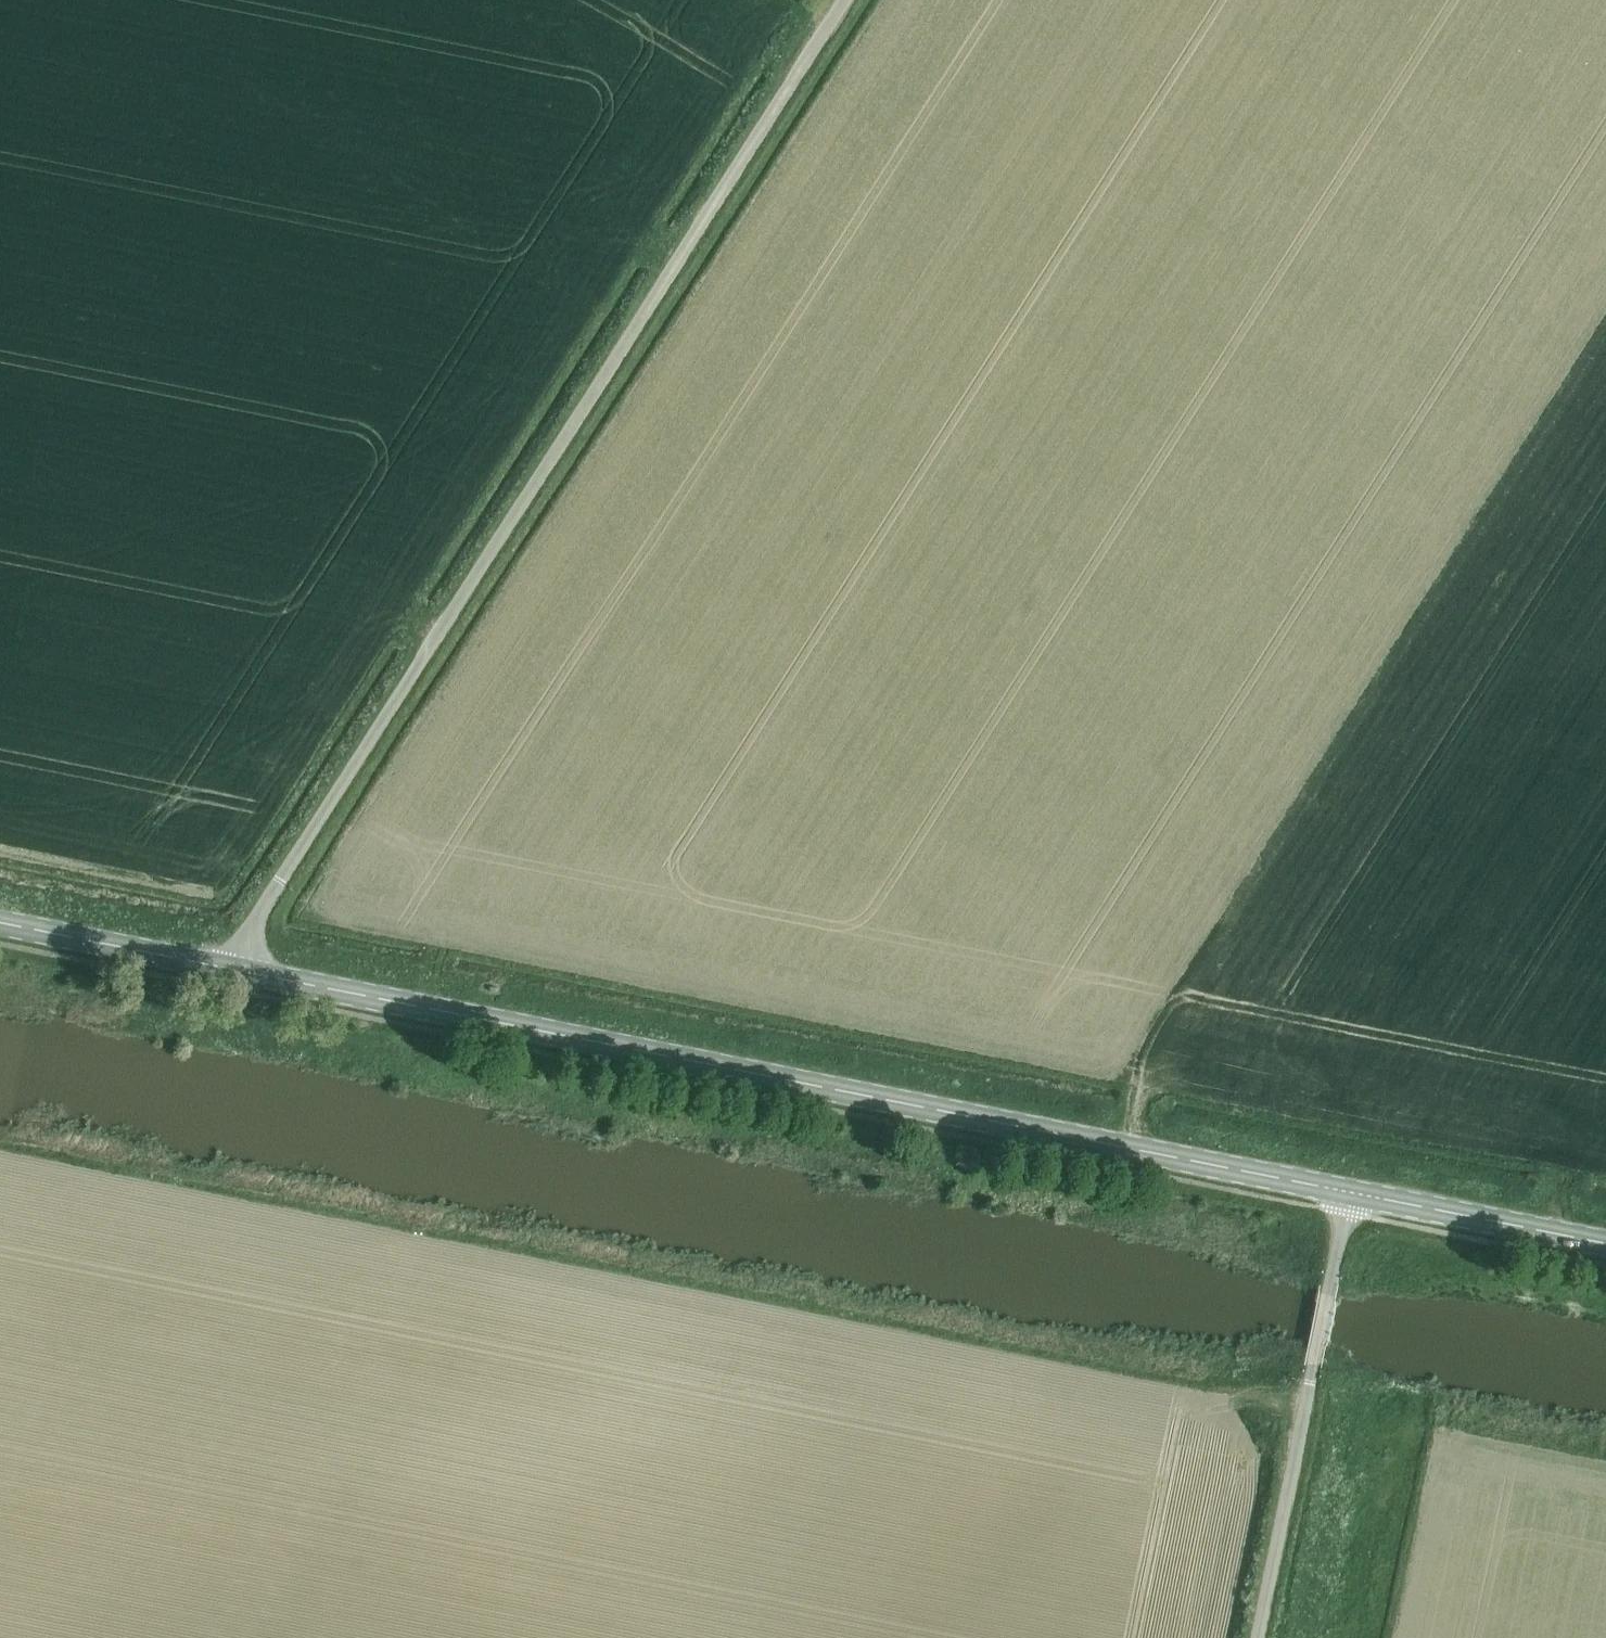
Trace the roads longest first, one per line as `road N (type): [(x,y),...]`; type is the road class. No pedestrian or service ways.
road 1 (unclassified): [(232,968),(844,0)]
road 2 (tertiary): [(1351,1193),(232,968)]
road 3 (unclassified): [(1257,1637),(1351,1193)]
road 4 (tertiary): [(1605,1244),(1351,1193)]
road 5 (tertiary): [(232,968),(0,923)]

